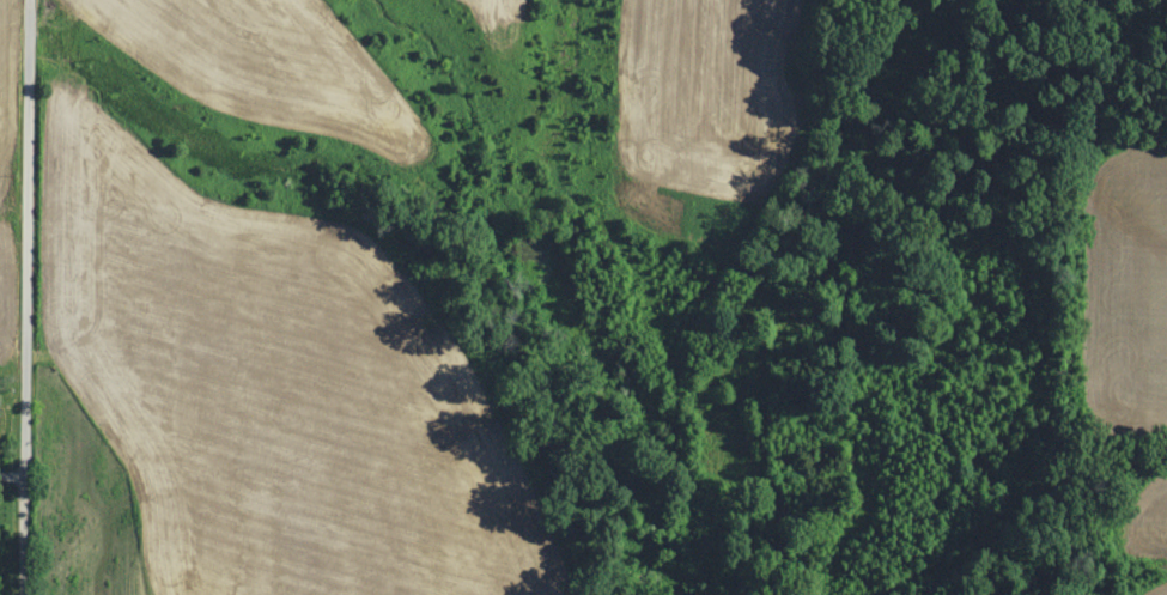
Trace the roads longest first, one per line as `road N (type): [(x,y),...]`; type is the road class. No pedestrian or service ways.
road 1 (residential): [(21,594),(28,0)]

